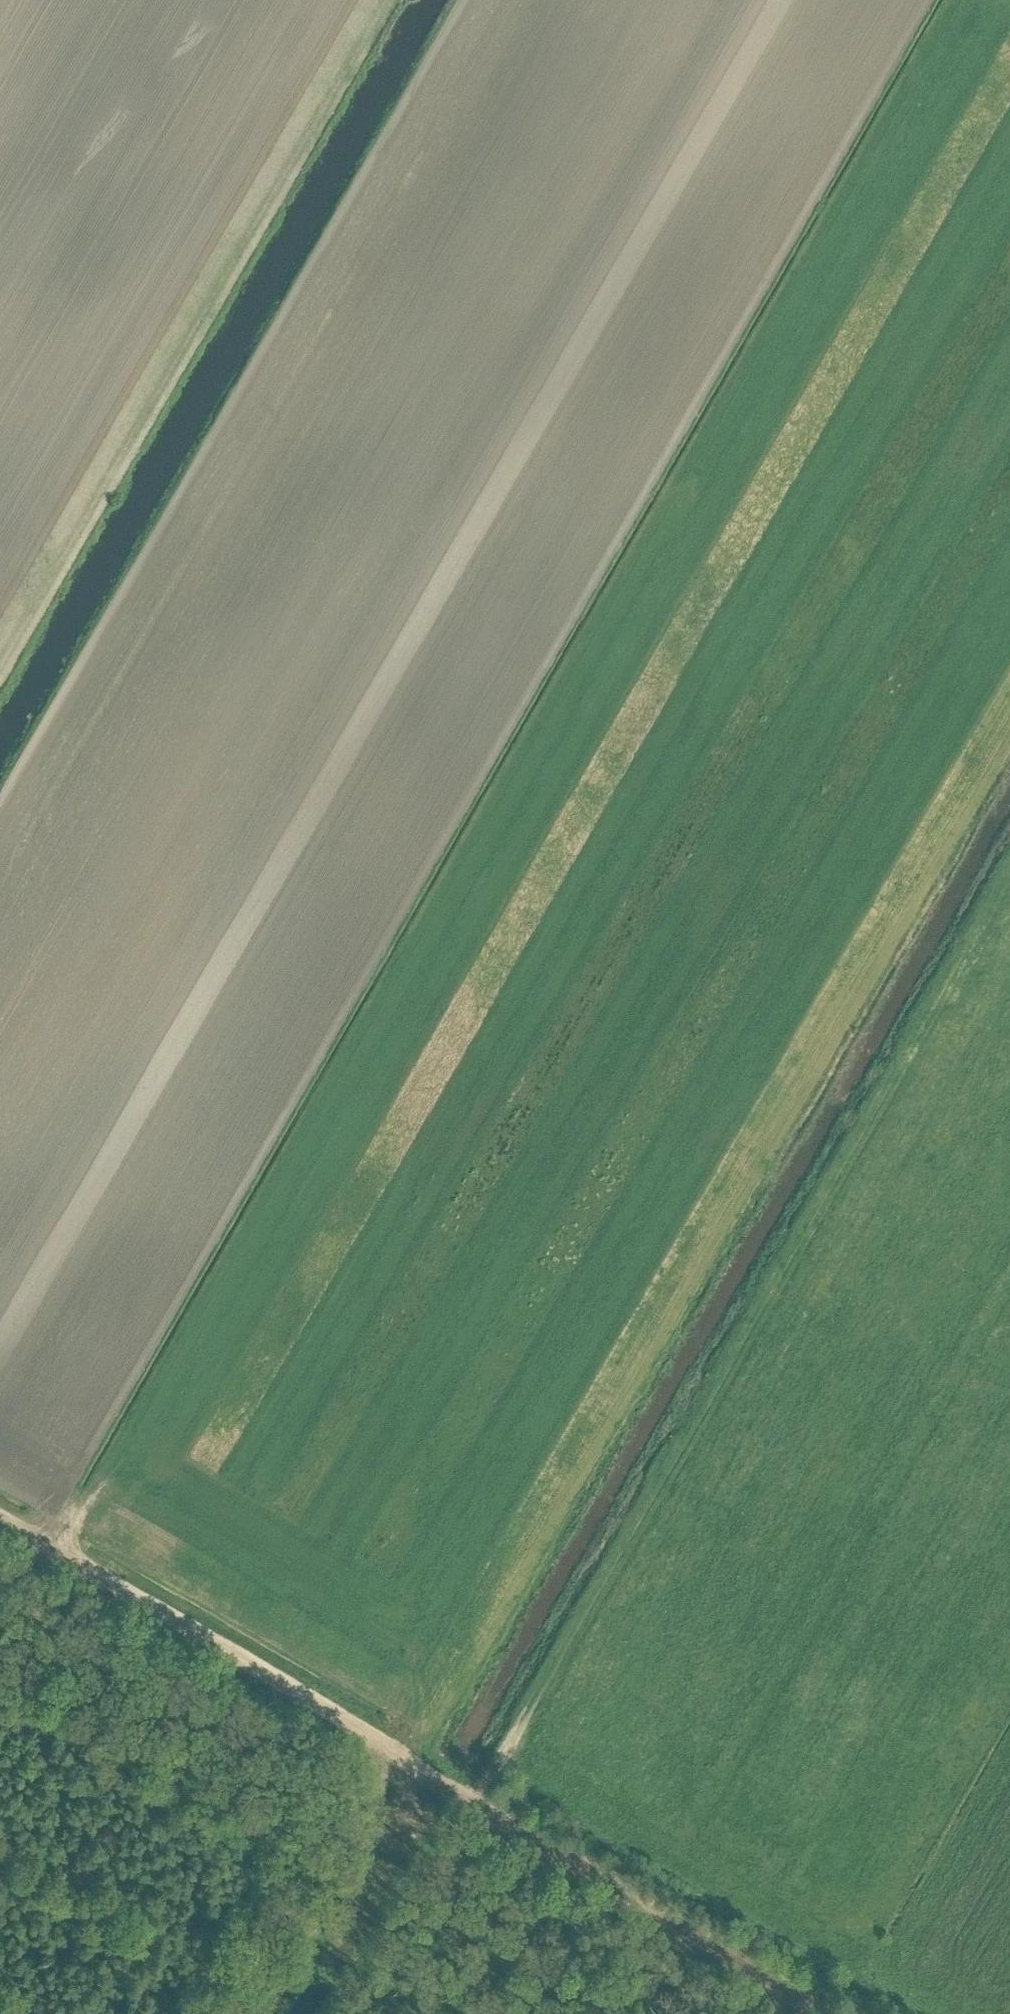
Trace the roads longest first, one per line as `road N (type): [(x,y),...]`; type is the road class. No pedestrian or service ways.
road 1 (track): [(847,2013),(0,1518)]
road 2 (track): [(266,2013),(415,1757)]

